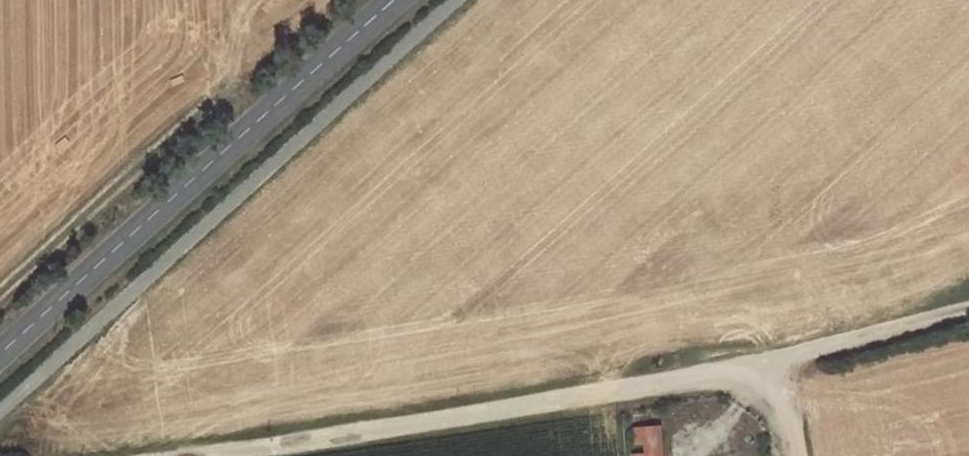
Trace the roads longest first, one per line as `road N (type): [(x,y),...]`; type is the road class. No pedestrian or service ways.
road 1 (track): [(57,455),(789,360),(968,315)]
road 2 (tertiary): [(0,367),(413,0)]

